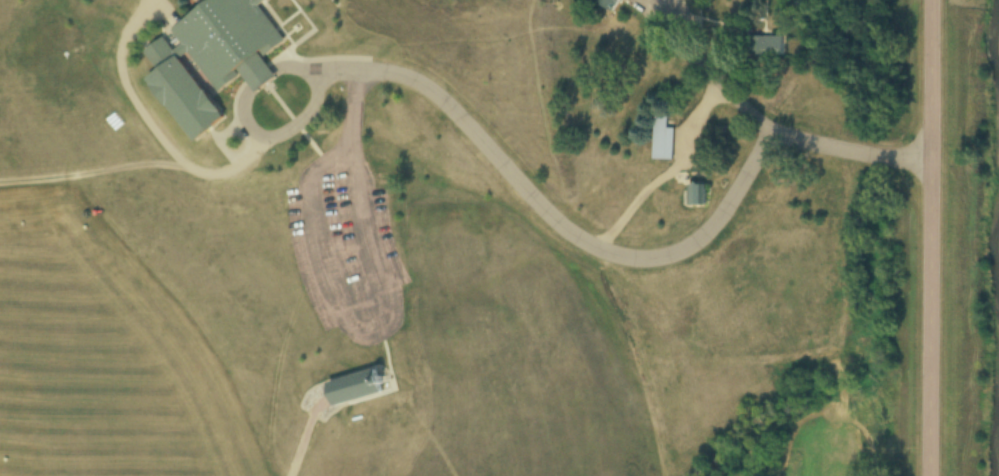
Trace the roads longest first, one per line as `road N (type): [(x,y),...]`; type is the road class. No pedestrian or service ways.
road 1 (residential): [(933,161),(885,162),(772,137),(716,231),(683,259),(642,265),(586,246),(442,101),(406,77),(316,78)]
road 2 (residential): [(931,475),(934,0)]
road 3 (residential): [(316,78),(272,75),(247,95),(240,112),(247,132),(287,135),(315,112),(316,78)]

